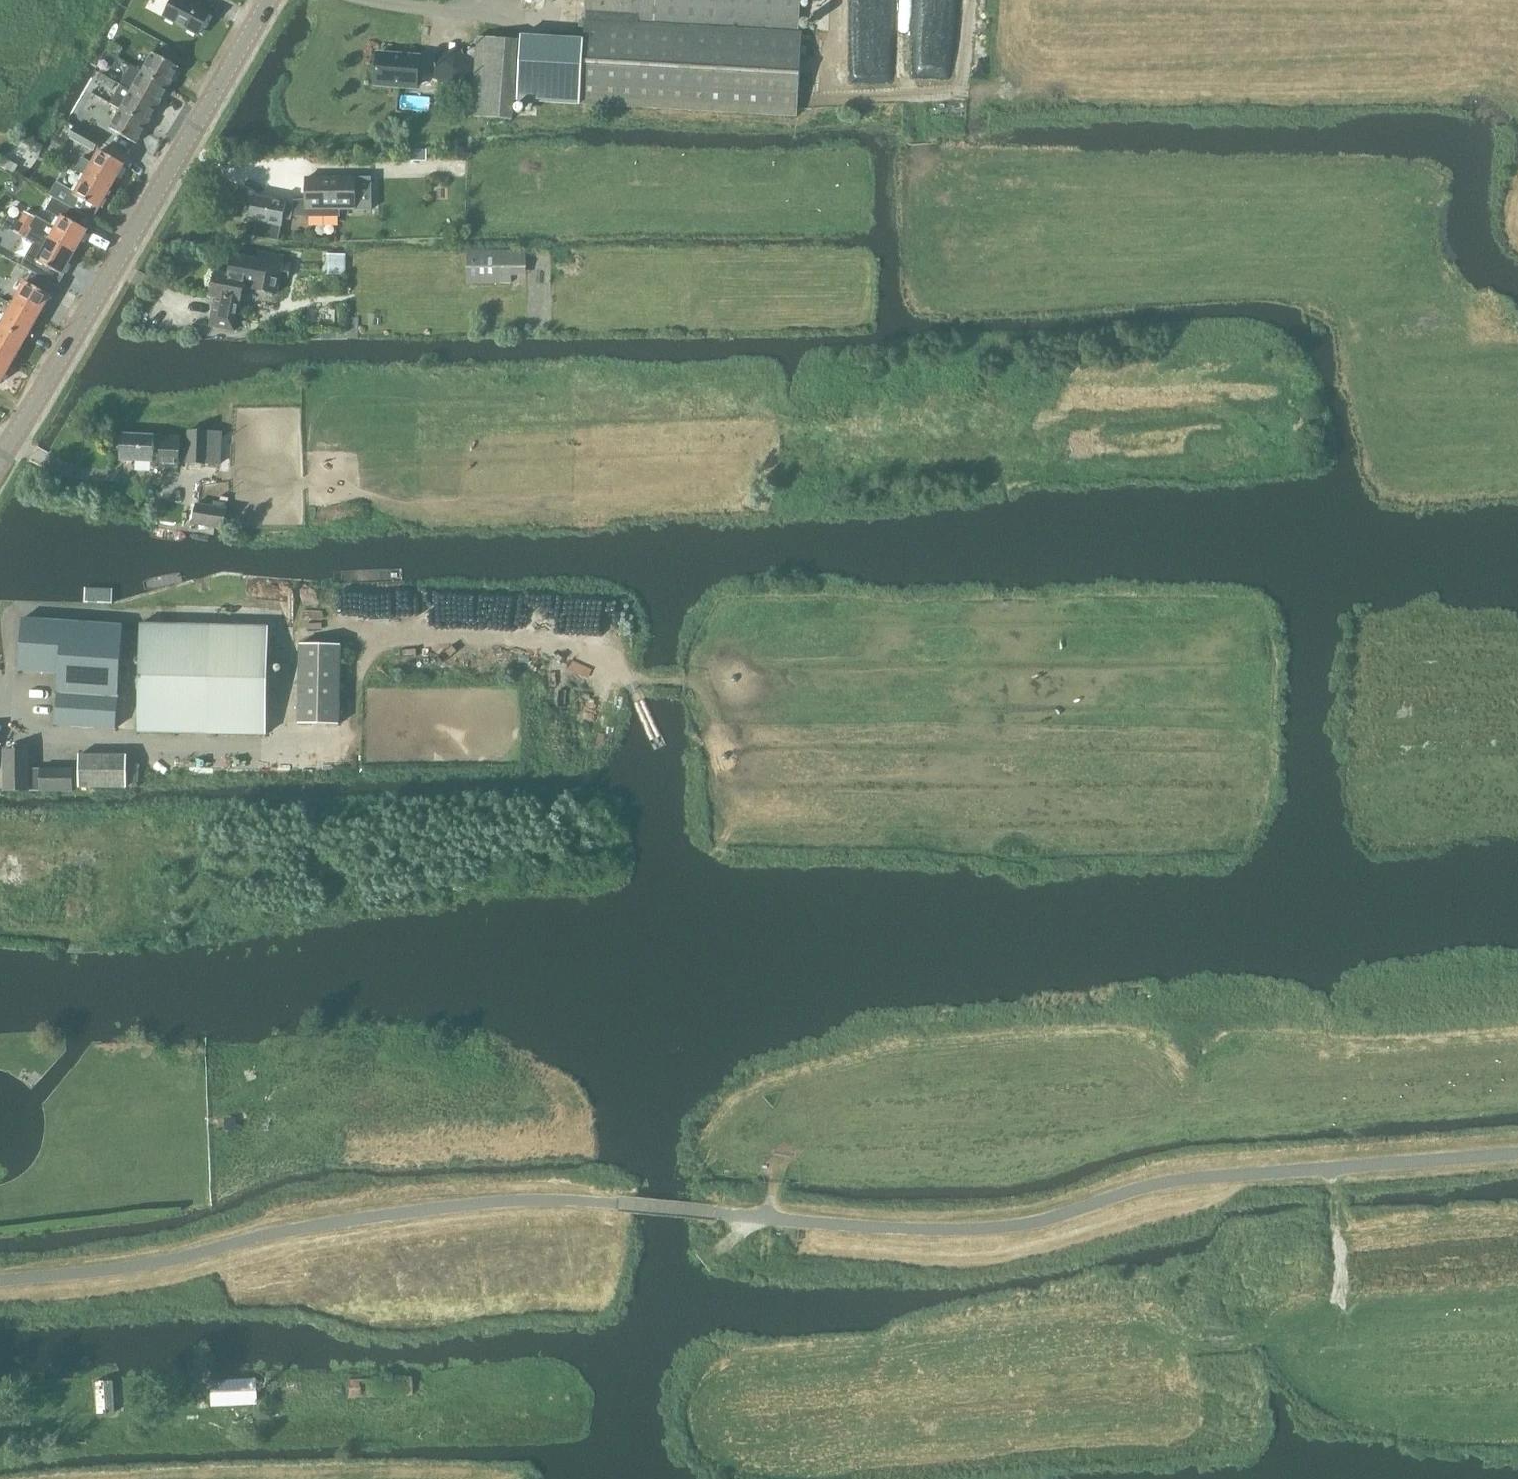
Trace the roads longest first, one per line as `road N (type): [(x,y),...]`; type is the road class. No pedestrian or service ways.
road 1 (unclassified): [(0,1281),(153,1265),(370,1218),(496,1202),(988,1231),(1173,1183),(1517,1153)]
road 2 (tertiary): [(0,457),(268,0)]
road 3 (track): [(1333,1166),(1341,1294)]

